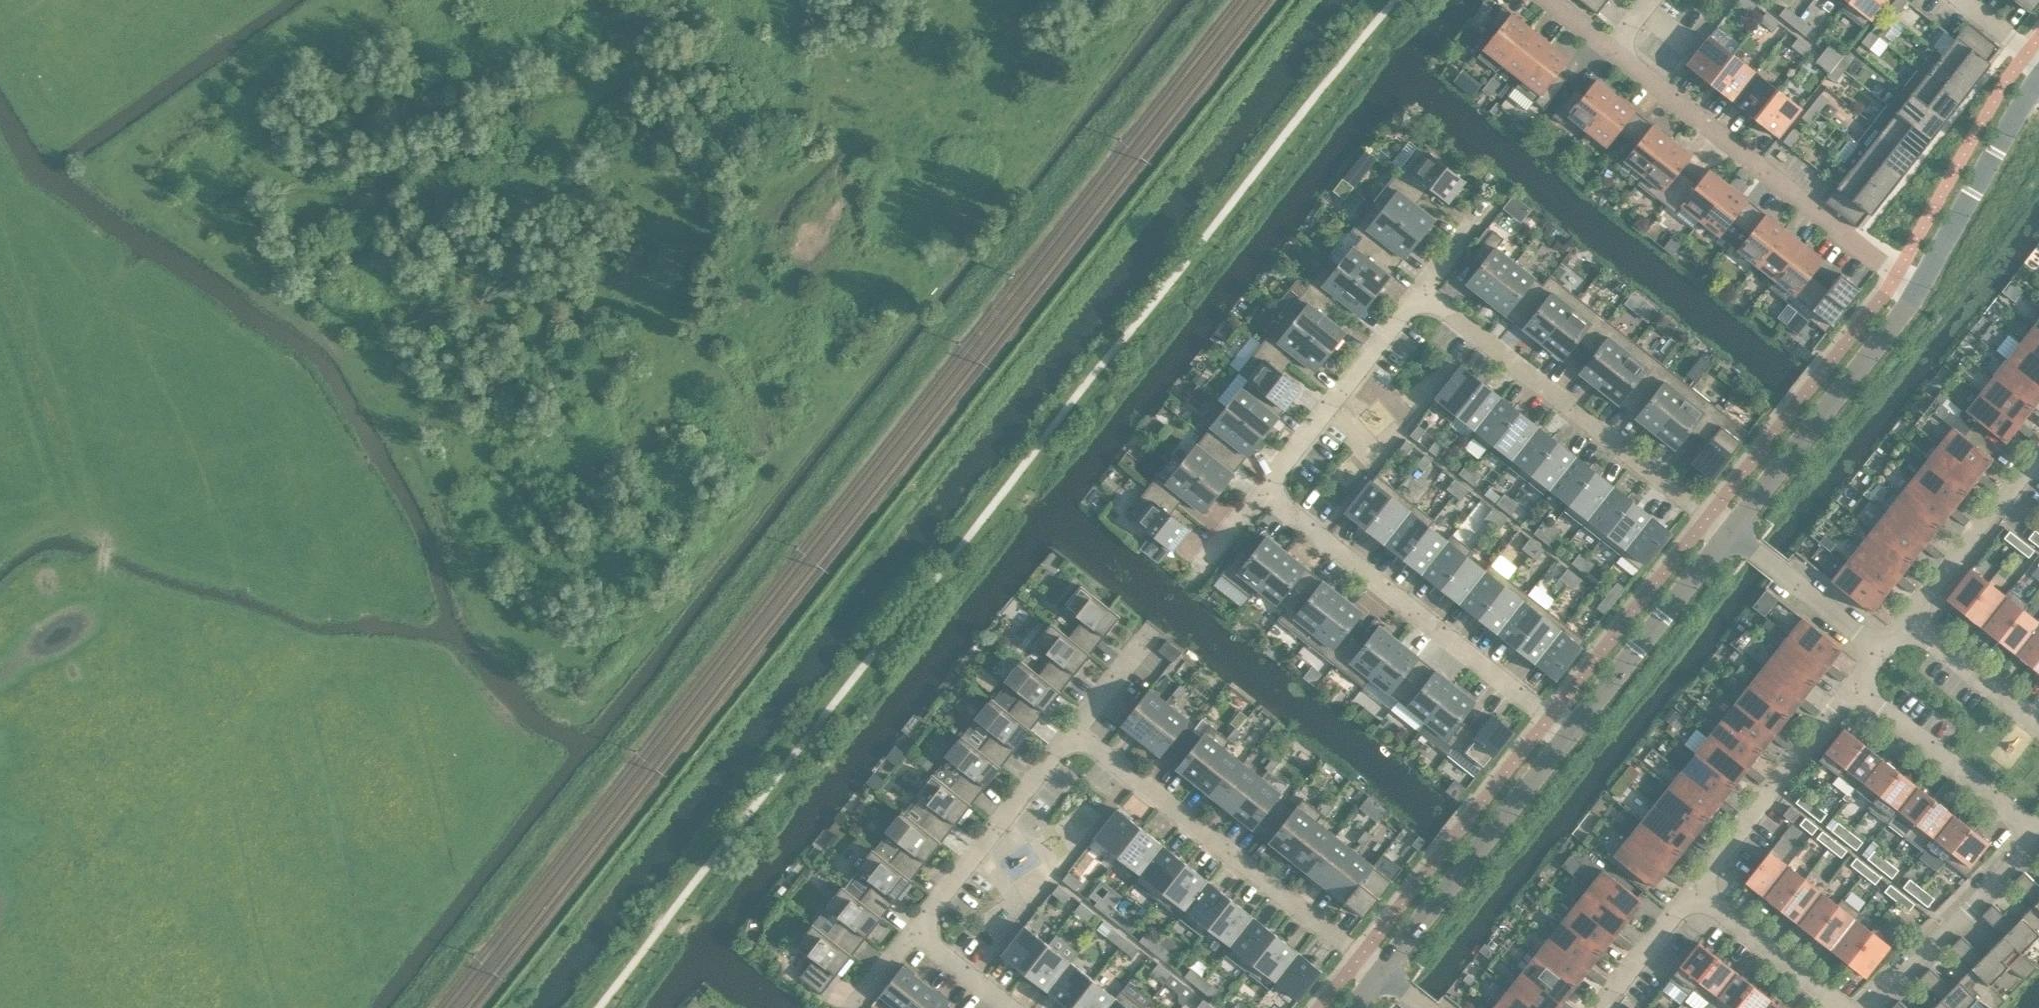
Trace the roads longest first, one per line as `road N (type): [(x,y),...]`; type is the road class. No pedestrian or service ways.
road 1 (residential): [(1073,731),(1381,973)]
road 2 (residential): [(1269,489),(1575,726)]
road 3 (residential): [(1426,295),(1728,529)]
road 4 (residential): [(1615,49),(1917,283)]
road 5 (tertiary): [(1381,973),(1575,726)]
road 6 (tertiary): [(1728,529),(1917,283)]
road 7 (residential): [(1852,684),(1694,885)]
road 8 (residential): [(1269,489),(1426,295)]
road 9 (tertiary): [(1575,726),(1728,529)]
road 10 (residential): [(1073,731),(919,925)]
road 11 (residential): [(1867,1007),(2038,835)]
road 12 (tertiary): [(1917,283),(2038,80)]
road 13 (residential): [(1852,684),(2038,827)]
road 14 (residential): [(1907,614),(2038,451)]
road 15 (residential): [(1694,885),(1855,1007)]
road 16 (residential): [(1728,529),(1881,646)]
road 17 (residential): [(1907,614),(2038,718)]
road 18 (residential): [(1694,885),(1598,1007)]
road 19 (residential): [(919,925),(1024,1007)]
road 20 (residential): [(1155,632),(1073,731)]

